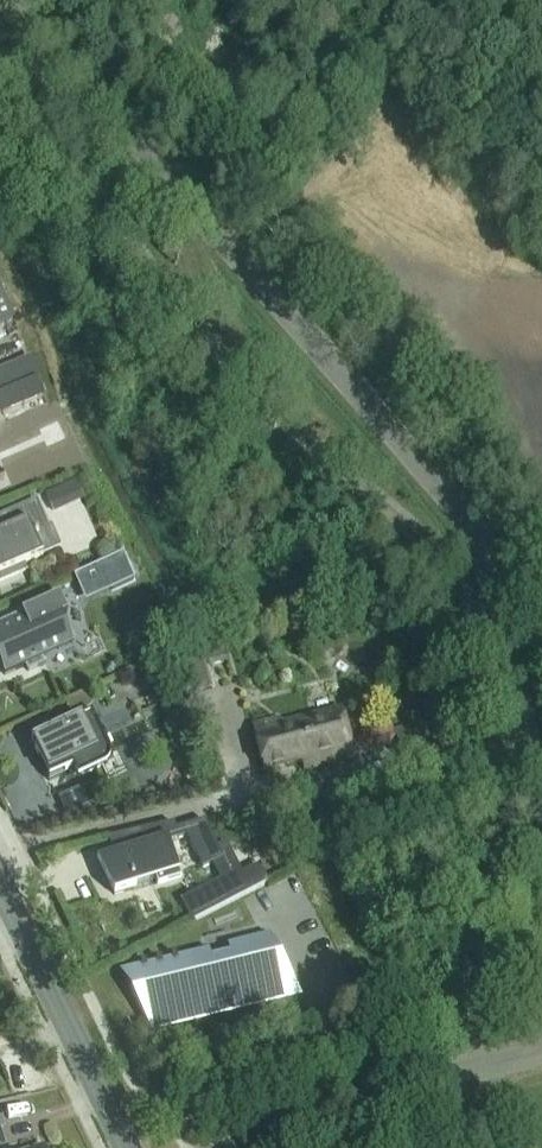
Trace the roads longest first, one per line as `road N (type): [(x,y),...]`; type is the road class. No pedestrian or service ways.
road 1 (unclassified): [(541,814),(469,555),(58,60),(23,0)]
road 2 (unclassified): [(233,1147),(385,1090),(541,1052)]
road 3 (secondary): [(128,1147),(0,886)]

